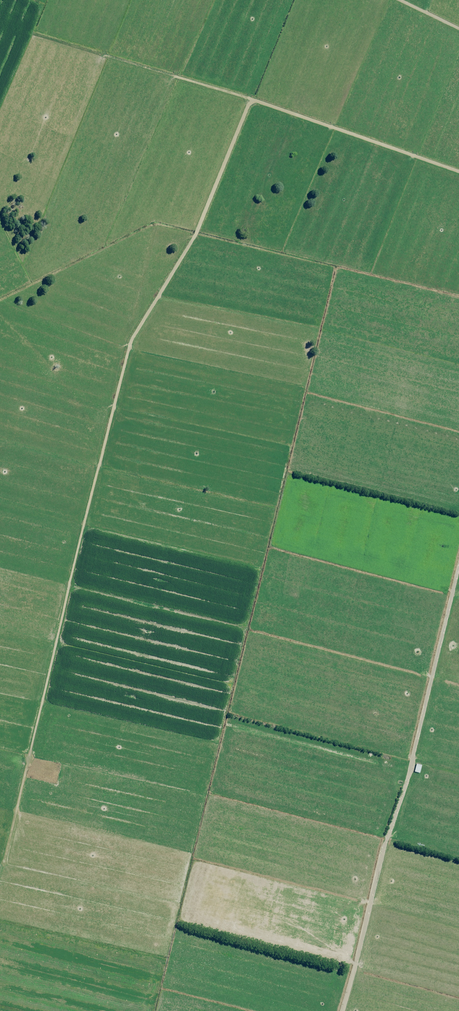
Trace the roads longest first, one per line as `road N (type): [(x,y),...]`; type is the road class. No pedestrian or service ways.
road 1 (track): [(0,875),(128,333),(188,241),(242,99)]
road 2 (track): [(341,1010),(458,558)]
road 3 (track): [(169,75),(458,174)]

